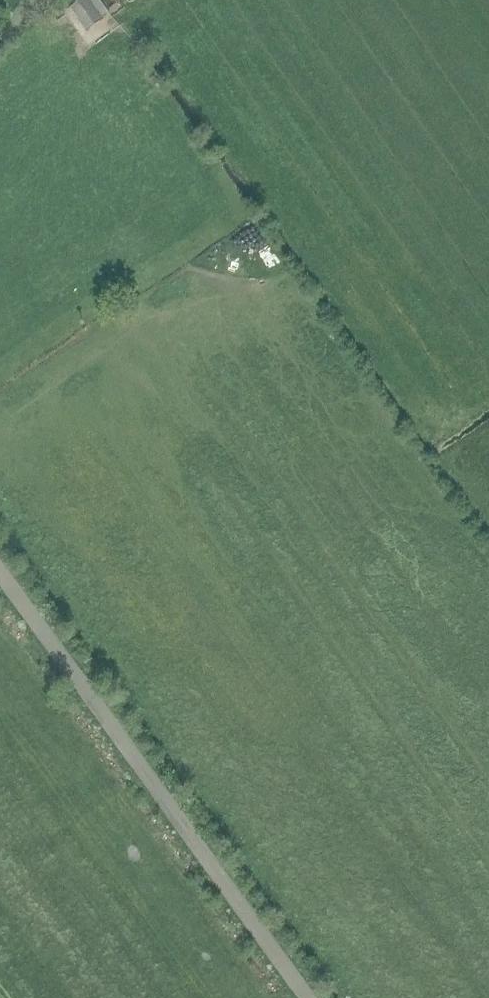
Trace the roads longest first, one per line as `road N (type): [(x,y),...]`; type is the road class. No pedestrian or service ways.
road 1 (tertiary): [(303,997),(0,579)]

